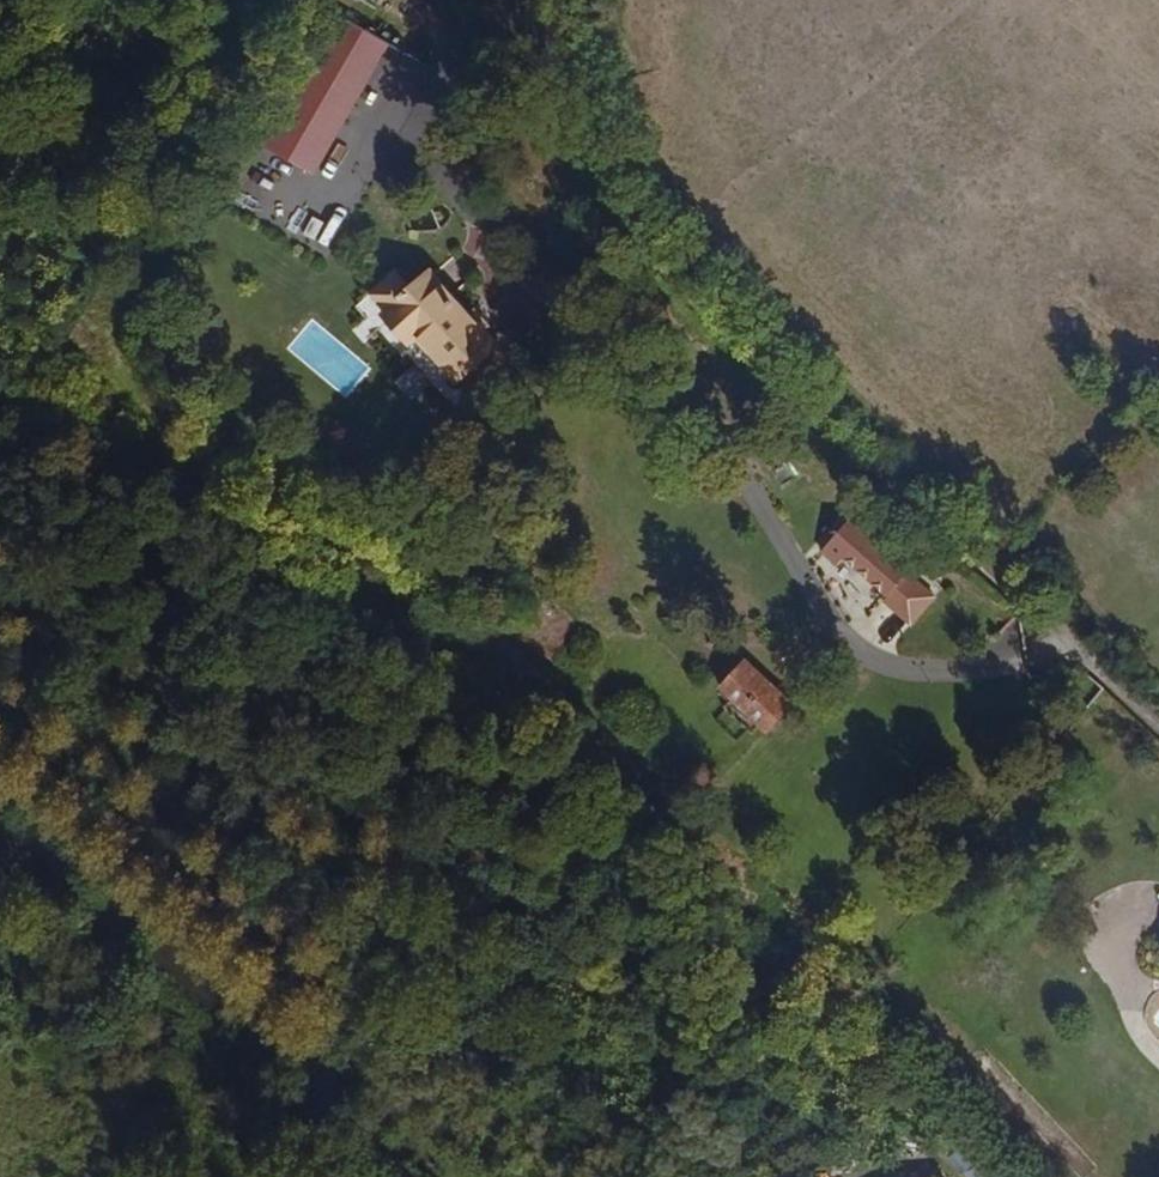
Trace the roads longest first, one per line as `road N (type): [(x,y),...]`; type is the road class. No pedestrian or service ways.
road 1 (track): [(1014,592),(728,350),(596,177),(527,0)]
road 2 (residential): [(1158,725),(1014,592)]

